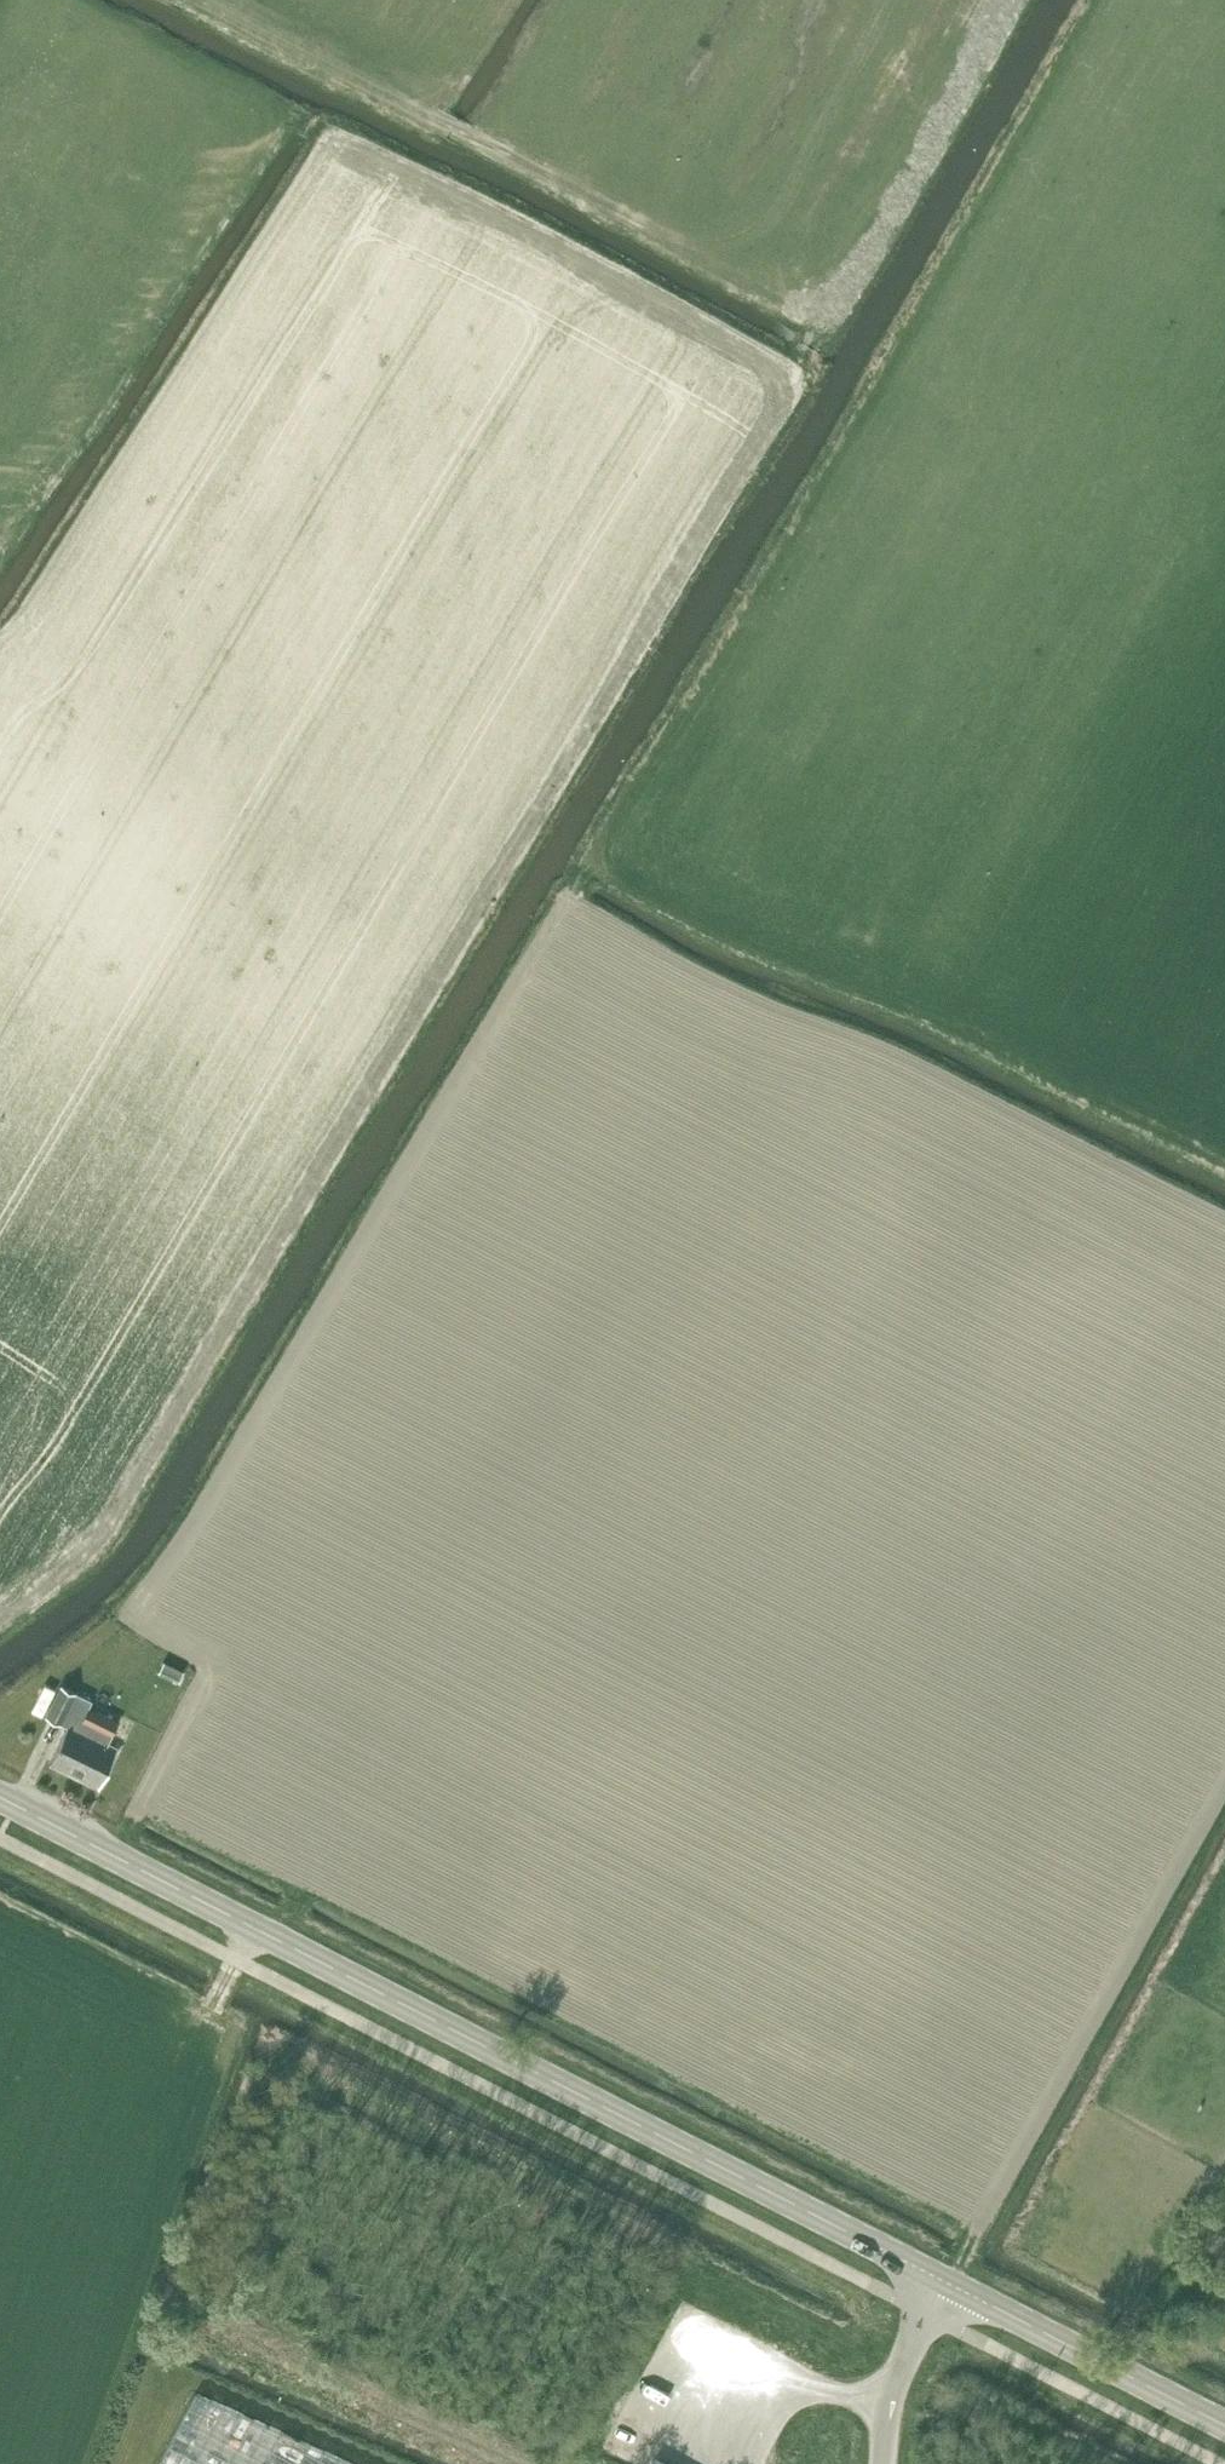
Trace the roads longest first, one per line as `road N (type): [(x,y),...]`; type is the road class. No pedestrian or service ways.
road 1 (secondary): [(949,2283),(0,1797)]
road 2 (secondary): [(1224,2425),(949,2283)]
road 3 (tertiary): [(881,2463),(896,2377),(949,2283)]

